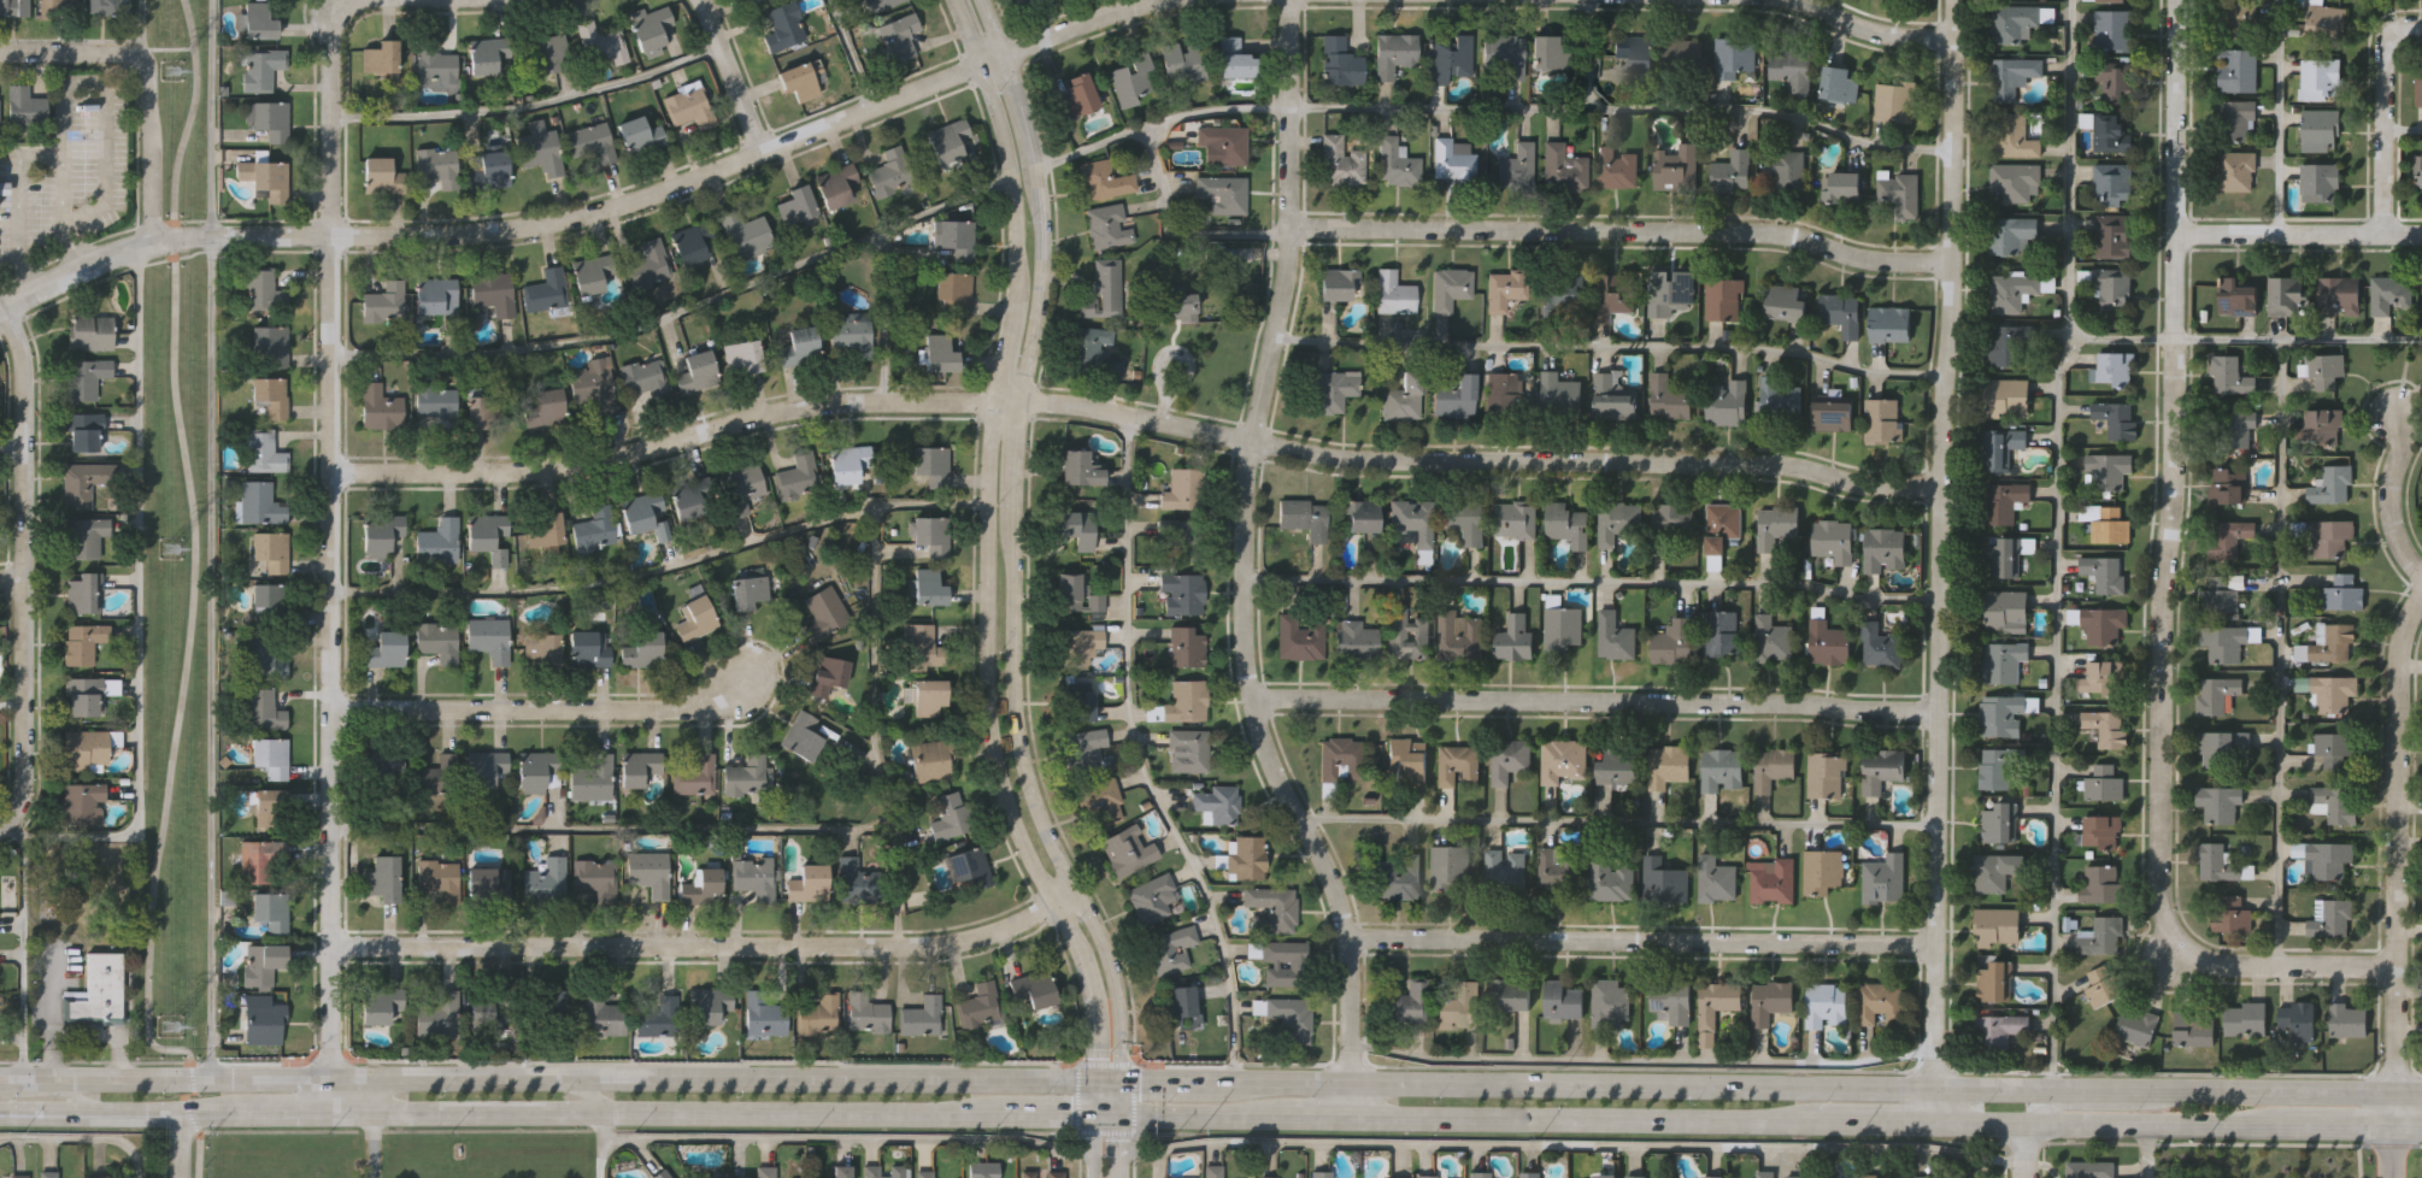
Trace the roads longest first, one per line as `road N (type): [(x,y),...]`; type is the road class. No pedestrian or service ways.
road 1 (secondary): [(2421,1092),(577,1078)]
road 2 (residential): [(331,471),(563,467),(786,410),(1017,399),(1315,457),(1782,465),(1877,487),(1940,487)]
road 3 (residential): [(0,307),(151,241),(540,224),(658,192),(1074,25),(1165,0)]
road 4 (residential): [(2397,965),(2204,959),(2185,948),(2163,915),(2161,634),(2173,490),(2177,0)]
road 5 (tertiary): [(952,0),(997,112),(1015,223),(984,481),(986,687),(999,778),(1018,840),(1086,979),(1092,1120)]
road 6 (tertiary): [(1117,1121),(1110,974),(1041,830),(1010,685),(1010,482),(1040,222),(1019,105),(978,0)]
road 7 (residential): [(1351,1120),(1351,986),(1336,891),(1268,756),(1241,631),(1241,493),(1289,228),(1289,0)]
road 8 (residential): [(1932,1126),(1952,0)]
road 9 (residential): [(328,1114),(330,234)]
road 10 (residential): [(330,946),(939,943),(995,930),(1076,891)]
road 11 (residential): [(1251,697),(1939,711)]
road 12 (residential): [(1289,228),(1766,232),(1888,261),(1951,263)]
road 13 (residential): [(1346,938),(1935,944)]
road 14 (residential): [(2395,1127),(2399,642),(2421,594)]
road 15 (residential): [(0,832),(23,801),(20,363),(1,306)]
road 16 (secondary): [(577,1078),(57,1077)]
road 17 (secondary): [(1351,1120),(1823,1125)]
road 18 (residential): [(330,707),(700,706),(749,678)]
road 19 (secondary): [(602,1117),(1009,1120)]
road 20 (secondary): [(1932,1126),(2295,1127)]
road 21 (residential): [(151,241),(149,105),(137,58),(0,53)]
road 22 (residential): [(330,234),(330,26),(358,0)]
road 23 (residential): [(2176,234),(2421,235)]
road 24 (residential): [(2386,235),(2385,48),(2403,28),(2421,27)]
road 25 (secondary): [(378,1114),(602,1117)]
road 26 (residential): [(2421,577),(2388,505),(2402,410)]
road 27 (residential): [(1792,0),(1895,37),(1952,37)]
road 28 (secondary): [(1117,1121),(1282,1120)]
road 29 (residential): [(698,0),(760,149)]
road 30 (secondary): [(92,1115),(245,1115)]
road 31 (secondary): [(245,1115),(378,1114)]

